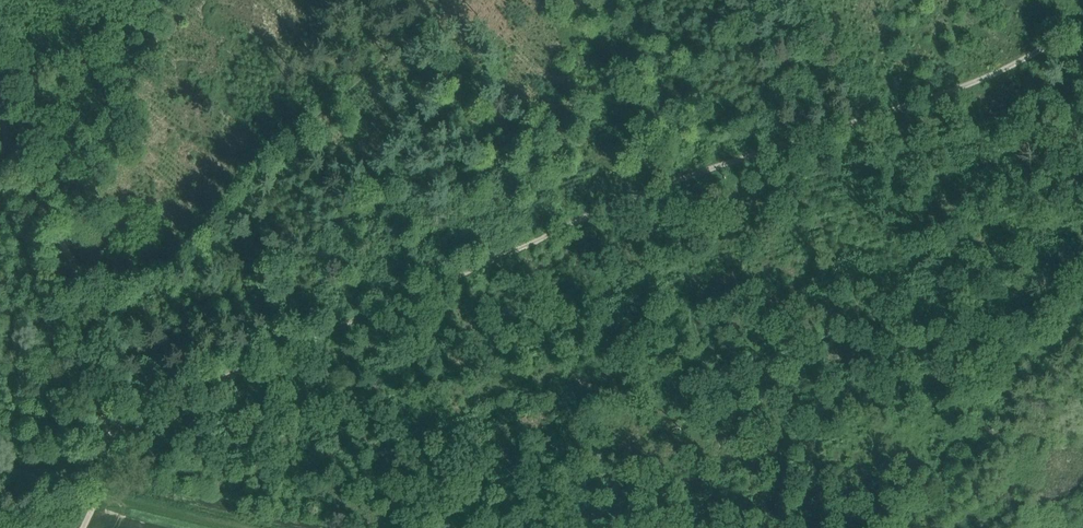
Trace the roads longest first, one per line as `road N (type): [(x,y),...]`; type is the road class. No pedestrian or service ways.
road 1 (track): [(0,114),(83,280),(101,339),(107,432),(157,401),(693,173),(981,83),(1082,30)]
road 2 (track): [(448,0),(253,165),(195,229),(90,303)]
road 3 (track): [(653,190),(675,240),(703,362),(757,397)]

